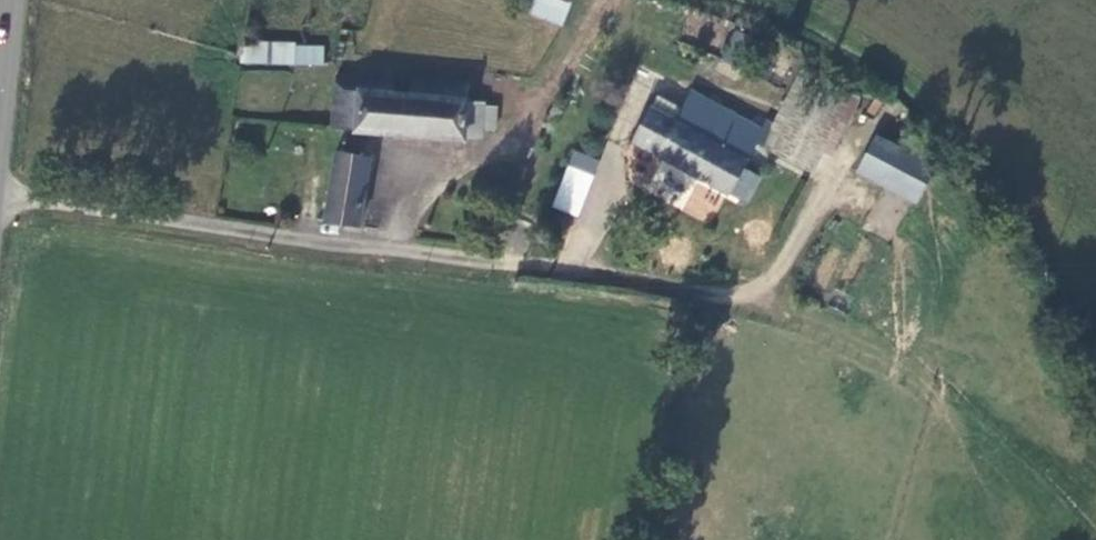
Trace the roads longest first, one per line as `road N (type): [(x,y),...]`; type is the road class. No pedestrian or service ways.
road 1 (unclassified): [(0,197),(724,294),(767,280),(817,196),(845,186)]
road 2 (track): [(742,293),(855,340),(930,387)]

